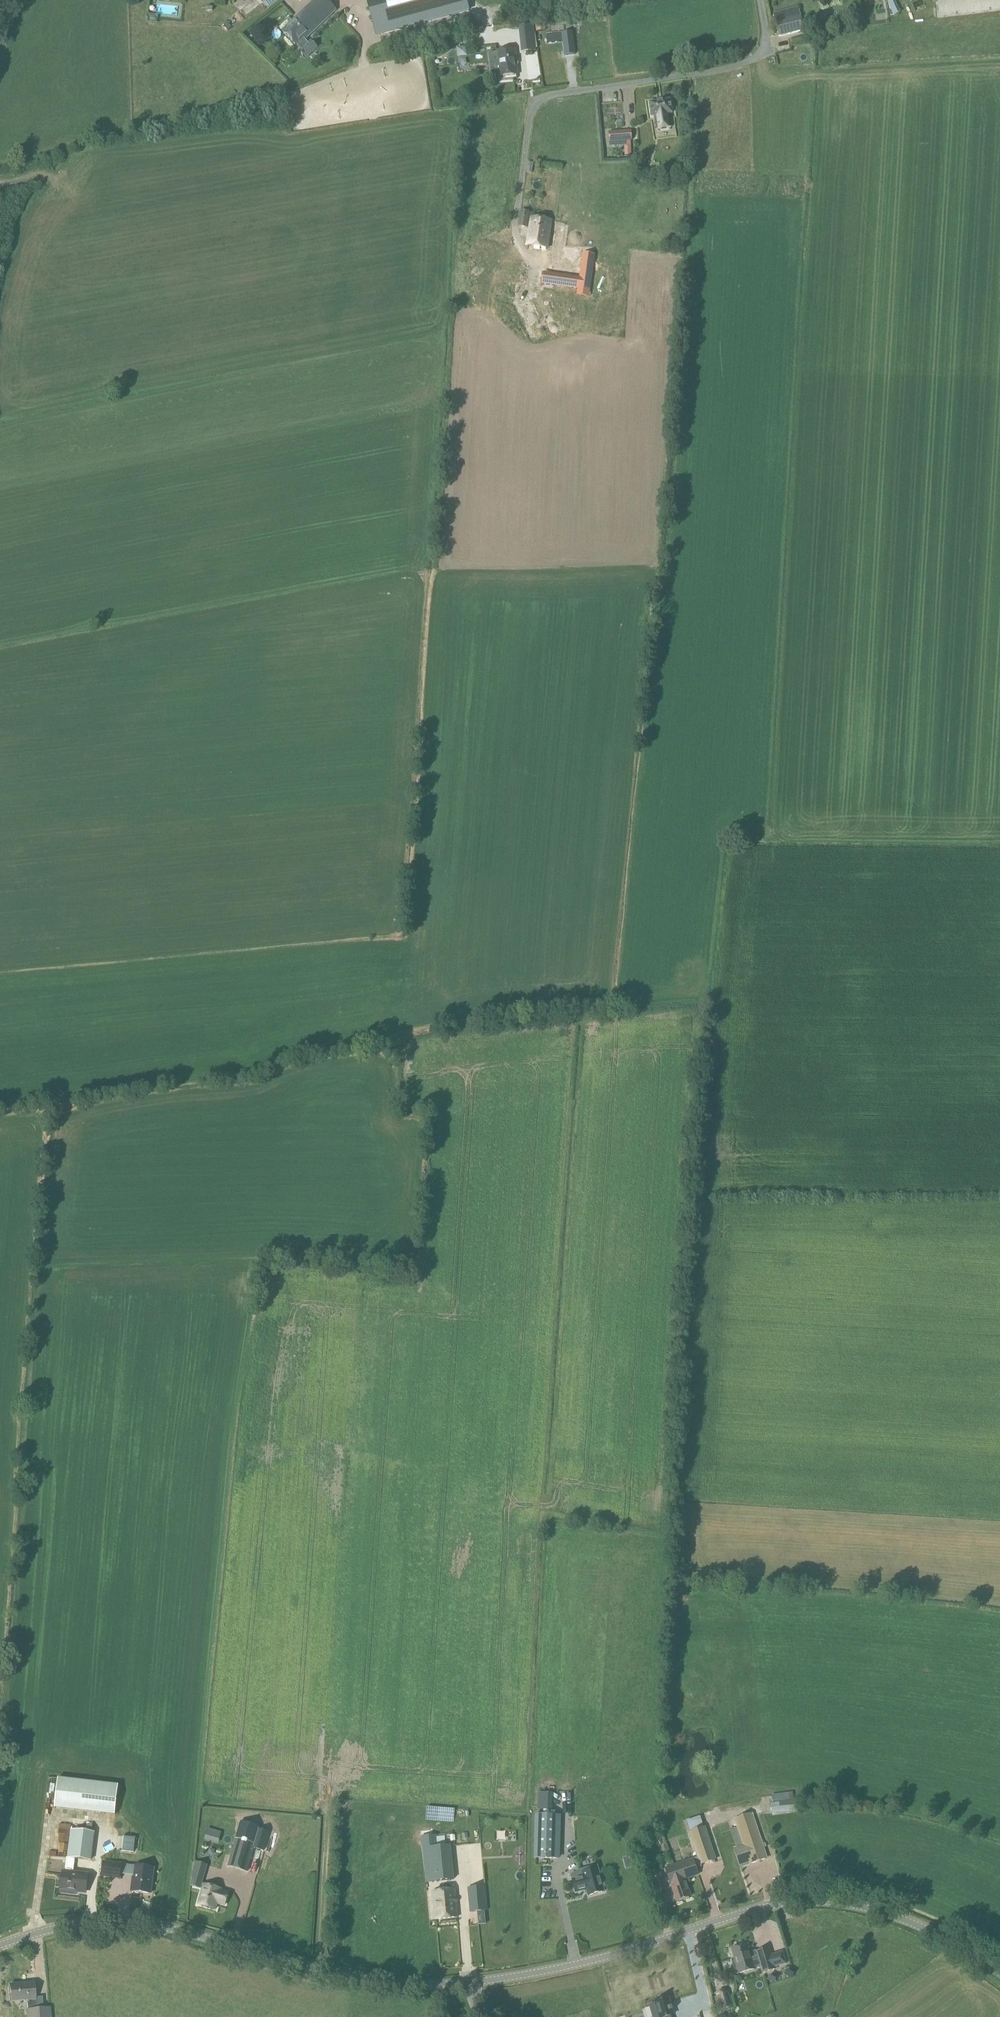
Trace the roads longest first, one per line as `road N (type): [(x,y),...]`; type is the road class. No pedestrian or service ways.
road 1 (tertiary): [(999,1975),(890,1914),(823,1899),(756,1908),(634,1948),(475,1983)]
road 2 (tertiary): [(475,1983),(361,1979),(128,1922),(70,1926),(0,1945)]
road 3 (unclassified): [(532,151),(540,98),(548,91),(752,59),(764,40),(760,0)]

